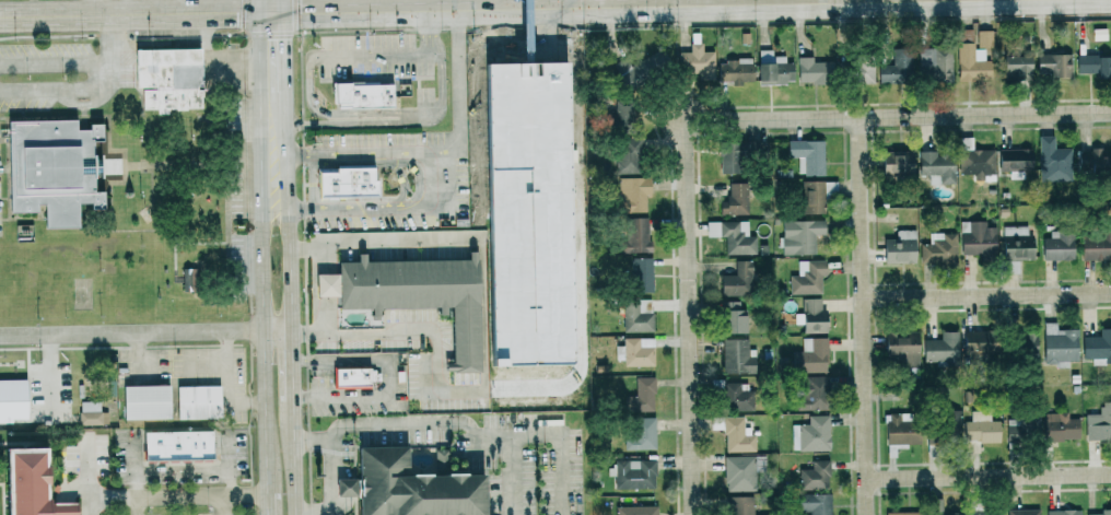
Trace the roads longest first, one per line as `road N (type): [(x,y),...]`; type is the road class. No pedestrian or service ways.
road 1 (secondary): [(261,10),(853,0)]
road 2 (residential): [(685,119),(1110,112)]
road 3 (residential): [(866,514),(859,116)]
road 4 (residential): [(692,514),(685,119)]
road 5 (residential): [(291,331),(0,335)]
road 6 (secondary): [(264,211),(269,495)]
road 7 (secondary): [(261,10),(0,17)]
road 8 (residential): [(864,295),(1110,292)]
road 9 (residential): [(865,478),(1110,474)]
road 10 (secondary): [(261,10),(264,211)]
road 11 (secondary): [(291,331),(289,211)]

